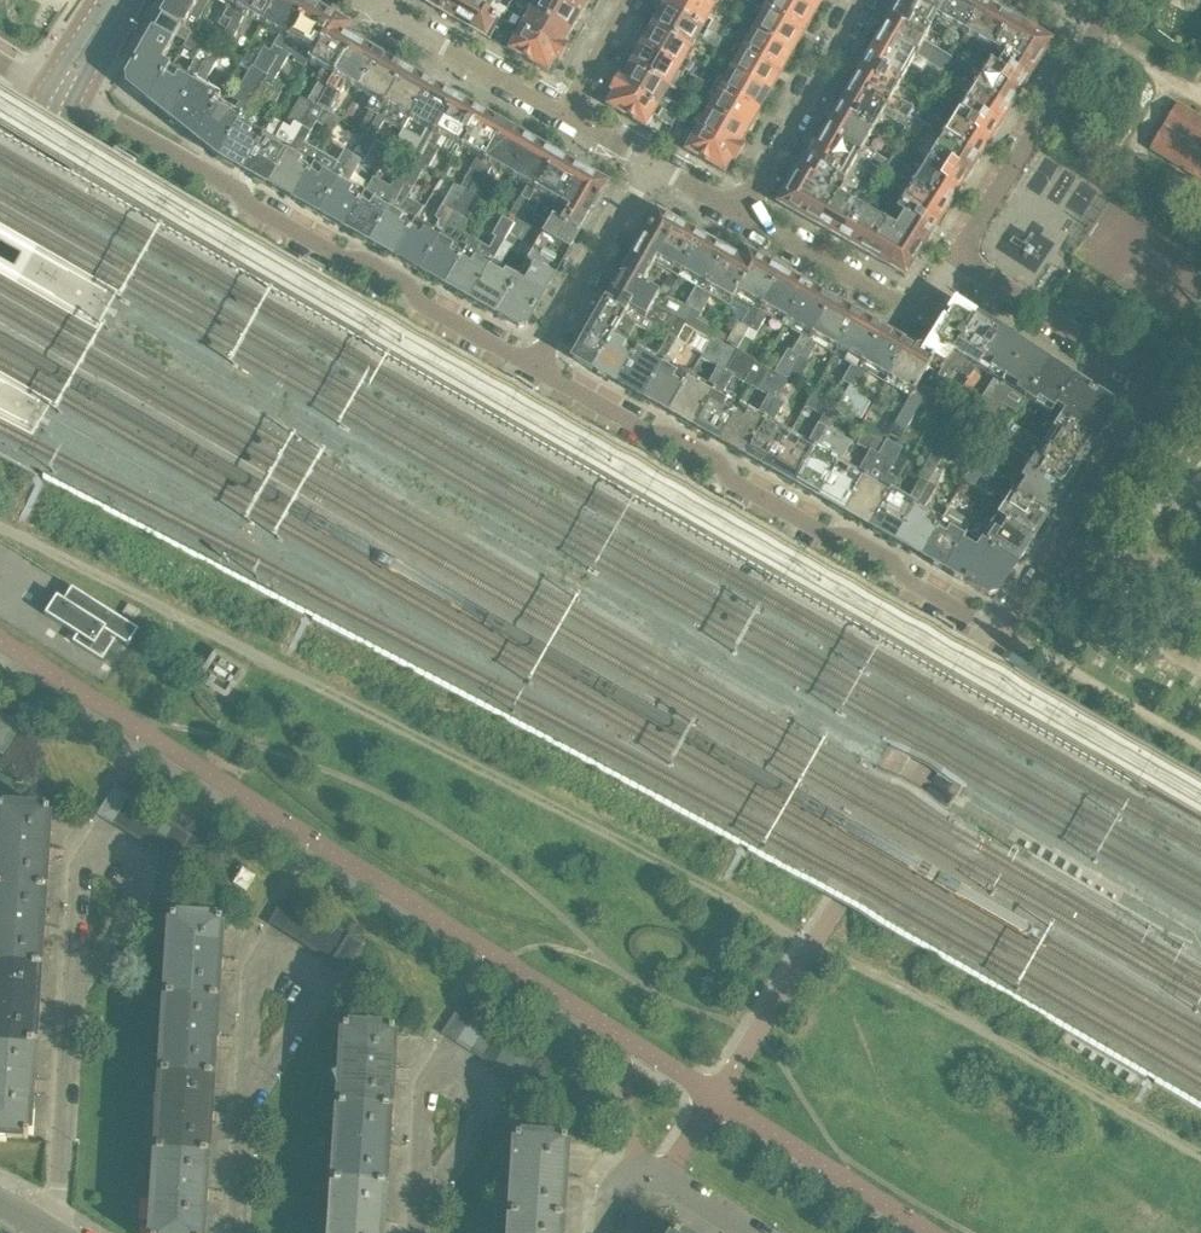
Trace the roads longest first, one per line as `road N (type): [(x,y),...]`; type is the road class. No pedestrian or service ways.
road 1 (residential): [(534,366),(421,303),(407,284),(338,255),(245,202),(235,187),(58,95)]
road 2 (residential): [(1009,635),(905,579),(891,561),(732,480),(718,462),(668,433),(645,430),(534,366)]
road 3 (residential): [(1009,635),(1151,414),(1153,392),(1149,380),(963,256)]
road 4 (residential): [(738,210),(909,303),(927,296),(963,256)]
road 5 (residential): [(1094,34),(963,256)]
road 6 (residential): [(860,0),(738,210)]
road 7 (residential): [(52,1232),(77,992)]
road 8 (residential): [(534,366),(649,161)]
road 9 (residential): [(414,1212),(487,1101),(457,1074),(436,1077),(424,1096)]
road 10 (residential): [(77,992),(142,884),(135,863),(110,849),(82,866)]
road 11 (residential): [(245,1108),(315,1002),(310,972),(284,961),(265,964)]
road 12 (residential): [(562,113),(385,12)]
road 13 (residential): [(607,1232),(611,1201),(626,1184),(652,1177),(751,1232)]
road 14 (residential): [(265,964),(253,978),(245,1108)]
road 15 (residential): [(562,113),(627,0)]
road 16 (residential): [(82,866),(77,992)]
road 17 (residential): [(236,1232),(245,1108)]

